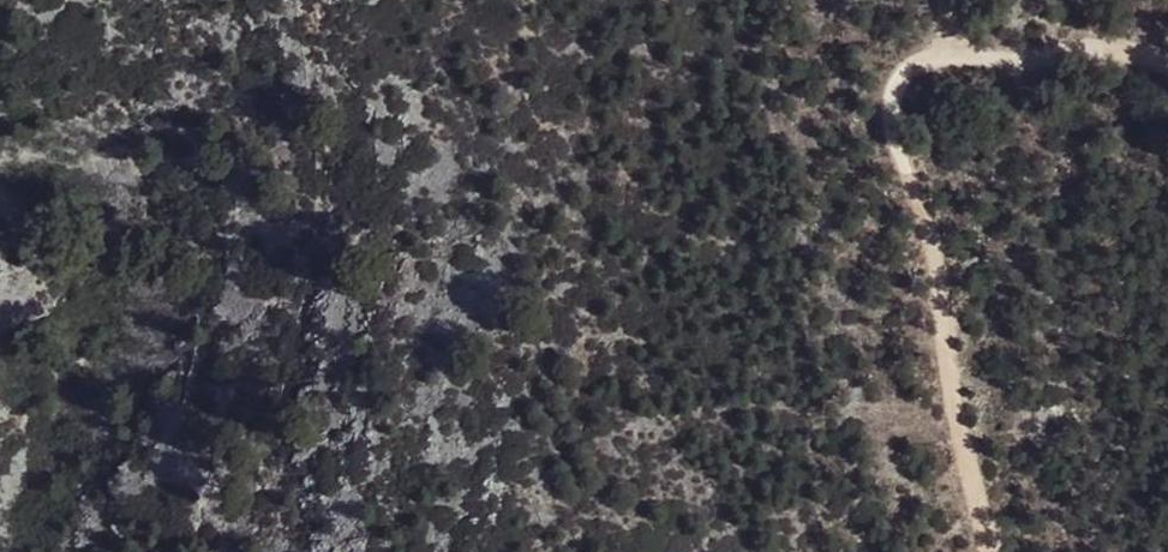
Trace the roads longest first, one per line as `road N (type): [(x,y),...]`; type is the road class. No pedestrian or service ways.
road 1 (track): [(989,551),(964,453),(931,234),(895,136),(895,75),(925,52),(1029,58),(1093,43),(1167,63)]

